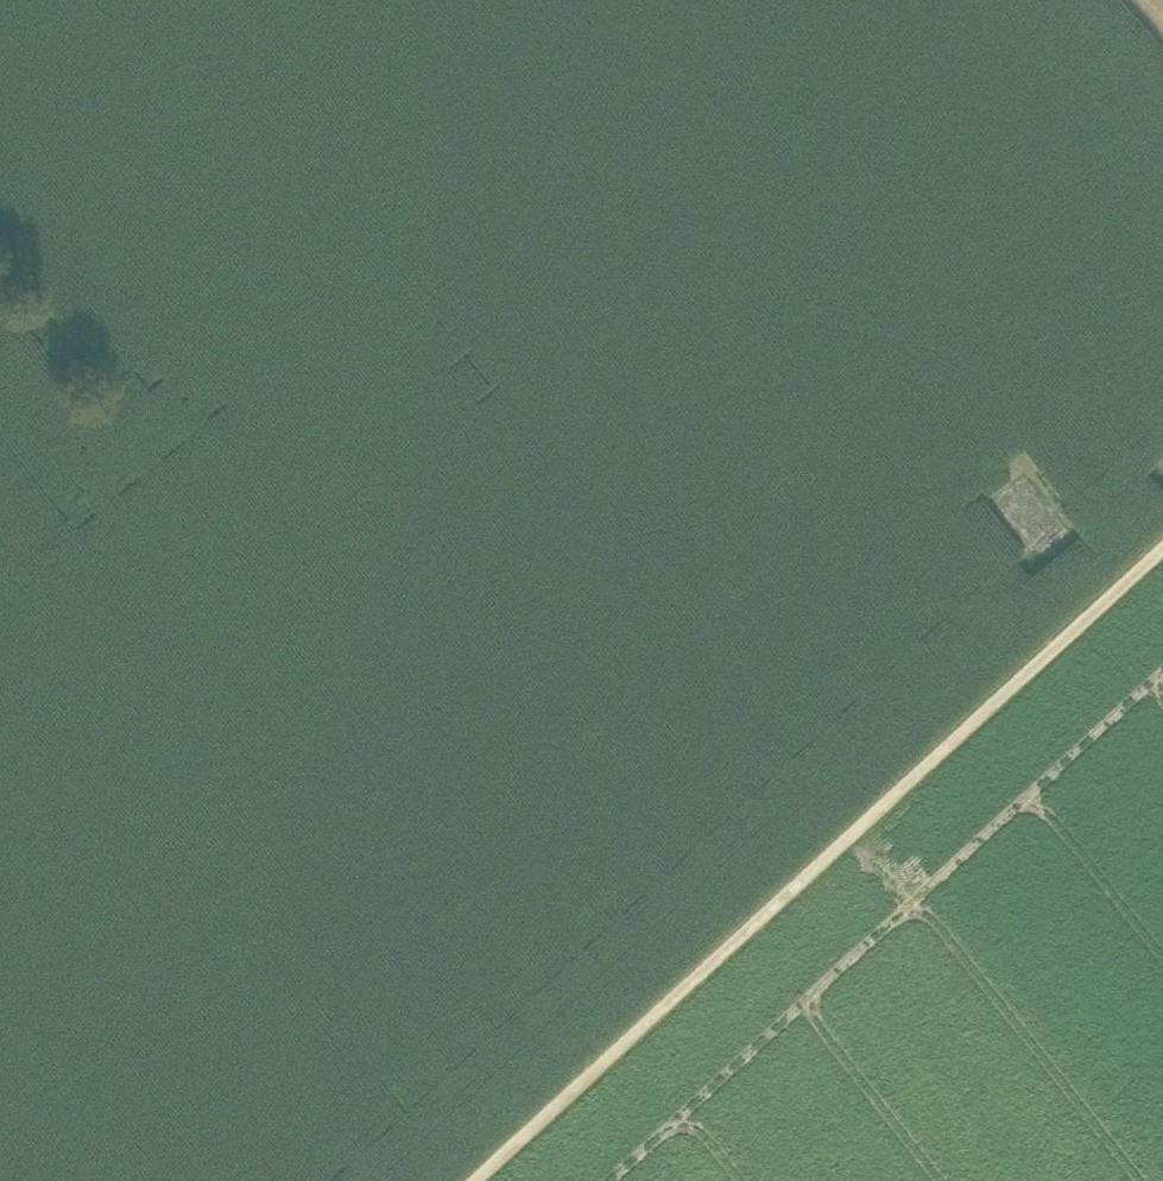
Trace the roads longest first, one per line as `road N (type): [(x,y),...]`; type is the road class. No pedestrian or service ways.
road 1 (track): [(1162,554),(484,1180)]

